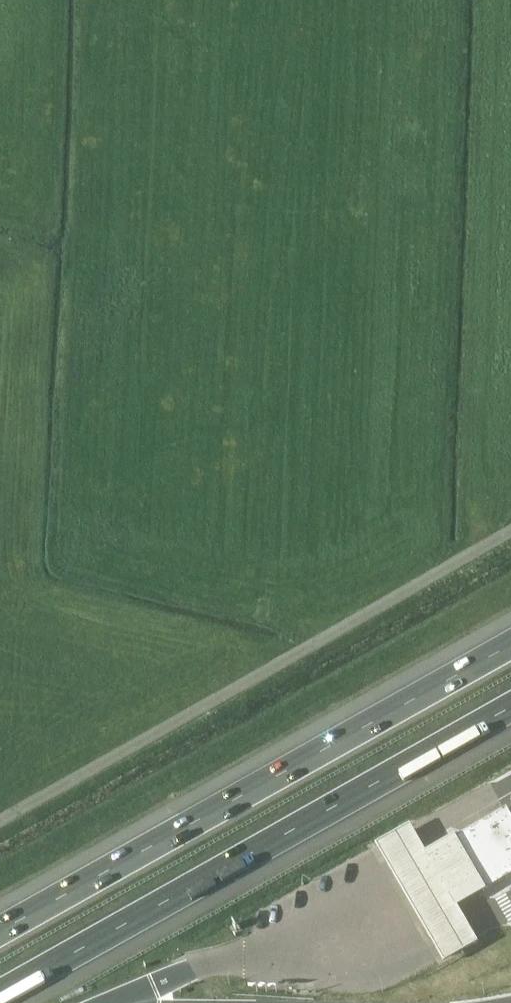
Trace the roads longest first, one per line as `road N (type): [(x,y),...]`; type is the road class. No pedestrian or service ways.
road 1 (unclassified): [(0,819),(510,531)]
road 2 (motorway): [(510,643),(0,930)]
road 3 (motorway): [(0,998),(510,717)]

